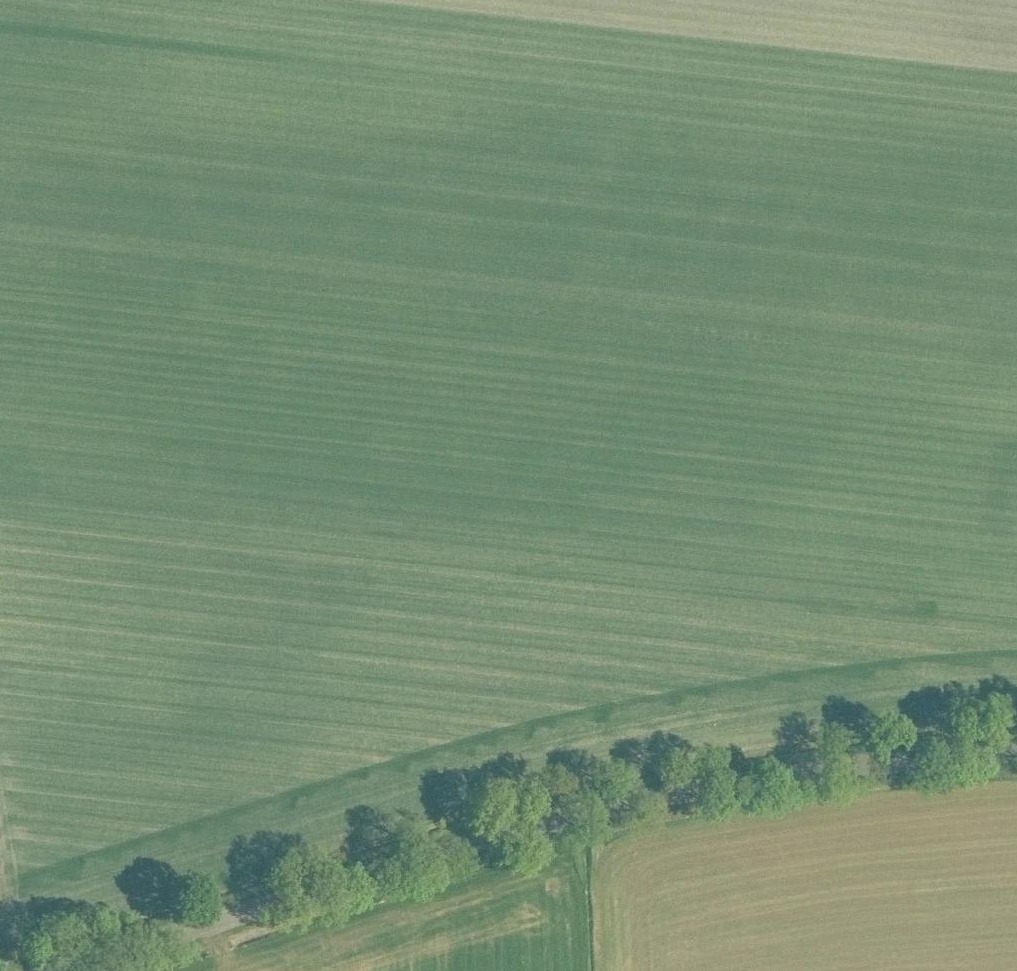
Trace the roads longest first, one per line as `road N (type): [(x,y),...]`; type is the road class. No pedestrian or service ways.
road 1 (tertiary): [(61,970),(619,806),(767,780),(1016,755)]

